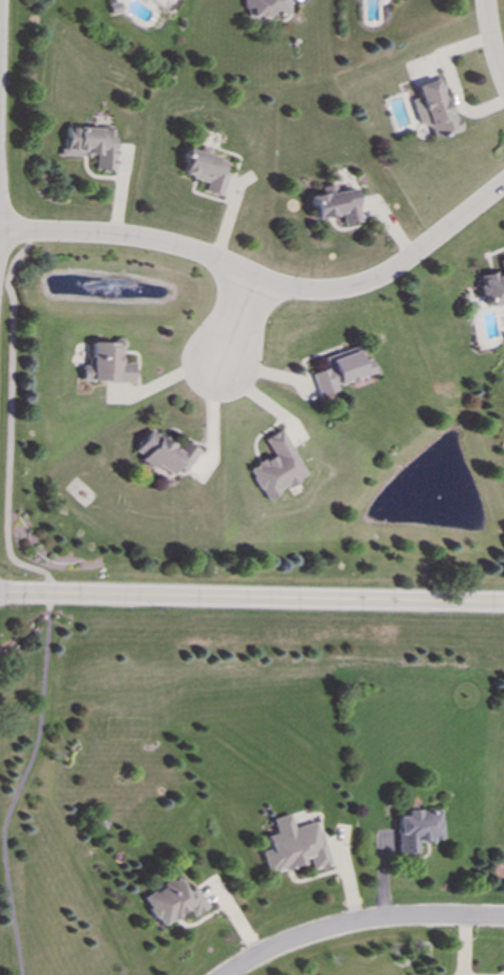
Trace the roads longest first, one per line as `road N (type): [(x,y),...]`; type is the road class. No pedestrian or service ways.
road 1 (residential): [(0,230),(135,238),(270,283),(332,292),(383,279),(503,185)]
road 2 (residential): [(9,593),(503,604)]
road 3 (tertiary): [(503,604),(9,593)]
road 4 (residential): [(503,920),(348,925),(286,941),(227,974)]

